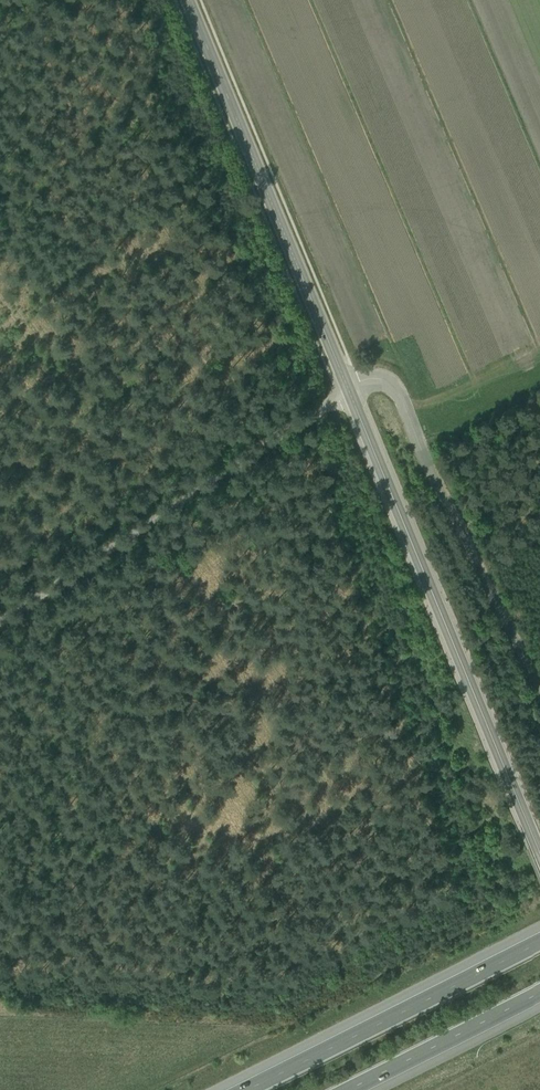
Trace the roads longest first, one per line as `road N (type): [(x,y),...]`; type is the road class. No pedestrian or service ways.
road 1 (tertiary): [(348,389),(539,852)]
road 2 (tertiary): [(186,0),(348,389)]
road 3 (unclassified): [(0,619),(348,389)]
road 4 (unclassified): [(539,690),(396,386),(370,377),(348,389)]
road 5 (motorway): [(539,939),(239,1089)]
road 6 (motorway): [(343,1089),(539,991)]

